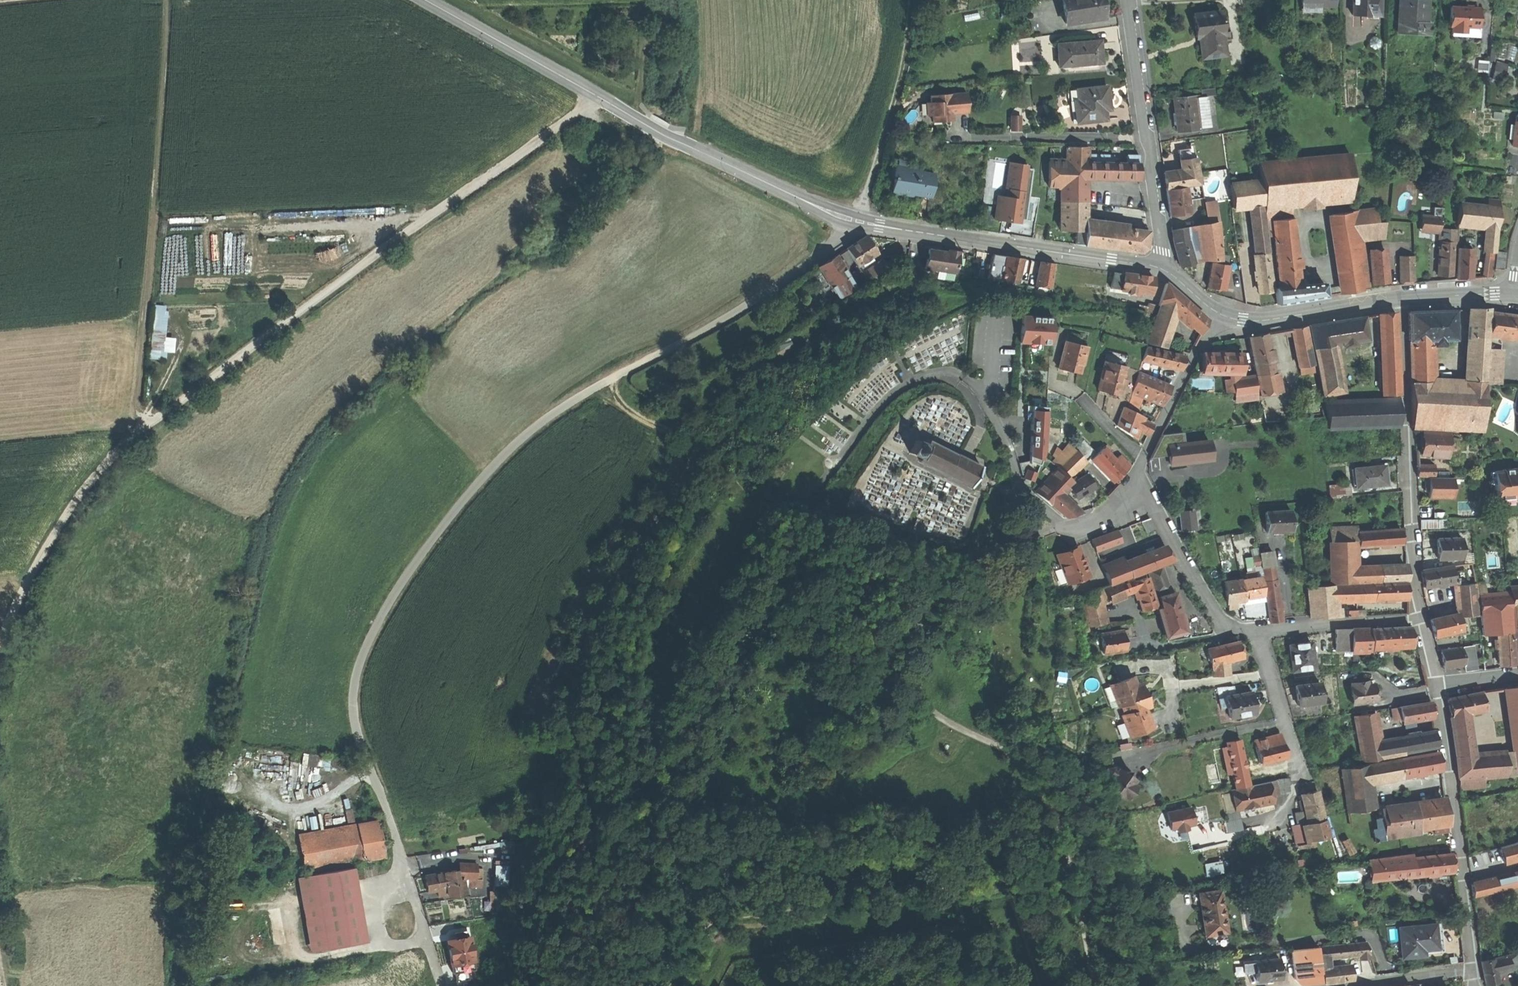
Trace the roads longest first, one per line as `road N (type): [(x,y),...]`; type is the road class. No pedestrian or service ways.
road 1 (residential): [(445,983),(362,719),(372,643),(422,553),(502,455),(545,419),(843,240),(855,222)]
road 2 (track): [(599,98),(134,435),(89,481),(48,545),(0,654)]
road 3 (track): [(1034,515),(992,549),(934,564),(917,681),(937,715),(1007,752),(1046,805),(1068,862),(1094,985)]
road 4 (track): [(611,379),(626,402),(723,461),(751,491),(789,508),(830,482),(890,396),(915,380),(967,375),(989,391)]
road 5 (tertiary): [(424,0),(673,139),(855,222)]
road 6 (track): [(1068,862),(726,920),(701,931),(669,985)]
road 7 (track): [(150,423),(136,412),(168,0)]
road 8 (residential): [(1422,619),(1400,298)]
road 9 (tertiary): [(855,222),(1162,266)]
road 10 (residential): [(1471,970),(1438,685)]
road 11 (residential): [(1128,0),(1162,266)]
road 12 (residential): [(1131,487),(1108,516),(1077,530),(1034,515),(989,391)]
road 13 (track): [(855,222),(909,61),(914,0)]
road 14 (residential): [(1131,487),(1150,503),(1223,626),(1256,630)]
road 15 (residential): [(1222,313),(1131,487)]
road 16 (tertiary): [(1222,313),(1268,319),(1400,298)]
road 17 (residential): [(1256,630),(1422,619)]
road 18 (track): [(789,508),(826,524),(854,521),(909,538),(934,564)]
road 19 (residential): [(1256,630),(1301,774)]
road 20 (residential): [(1471,970),(1332,985)]

